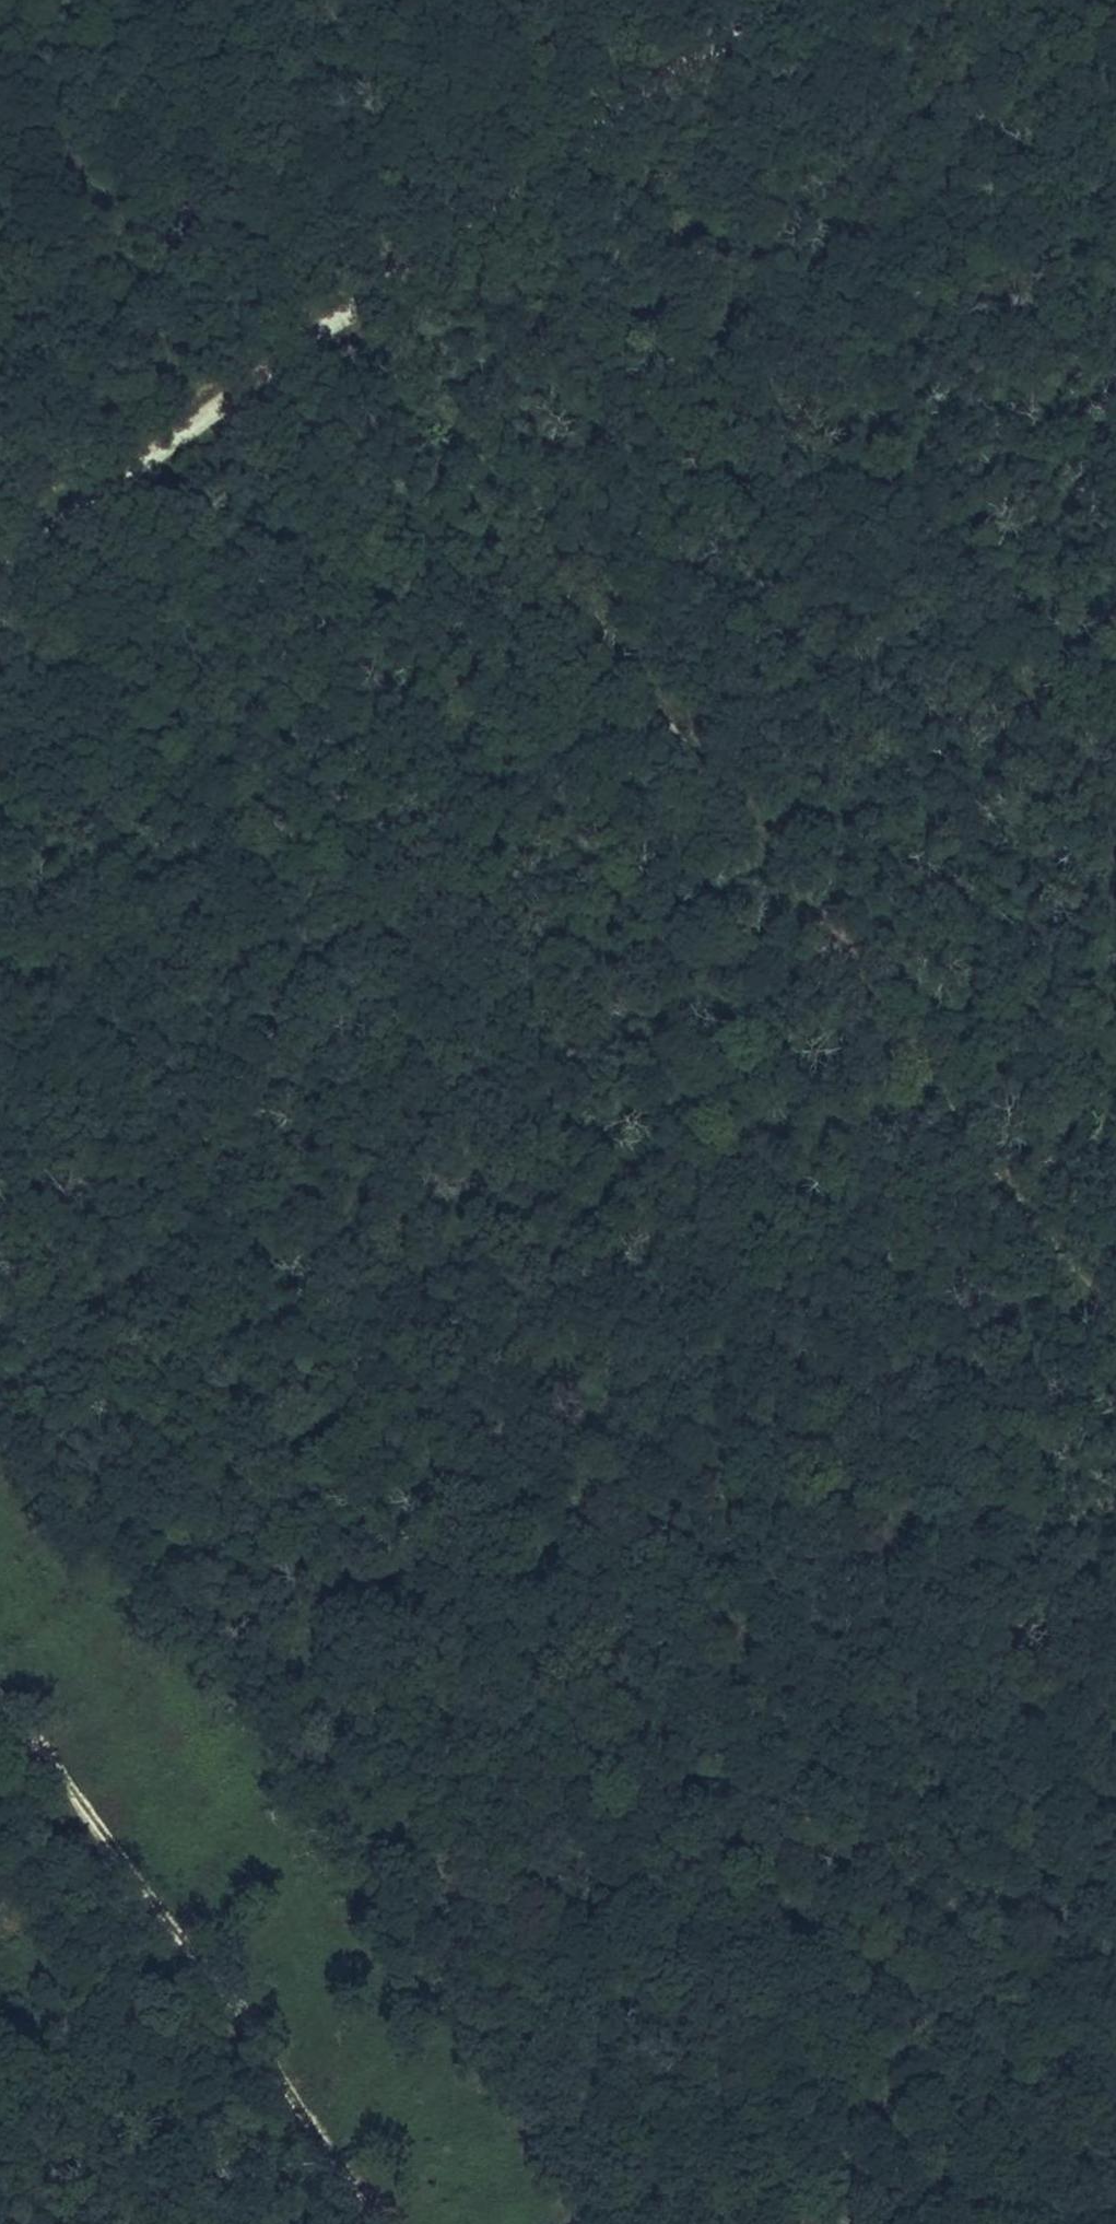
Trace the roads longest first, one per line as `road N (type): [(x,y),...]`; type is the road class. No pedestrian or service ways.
road 1 (track): [(782,0),(0,561)]
road 2 (track): [(0,1695),(397,2223)]

